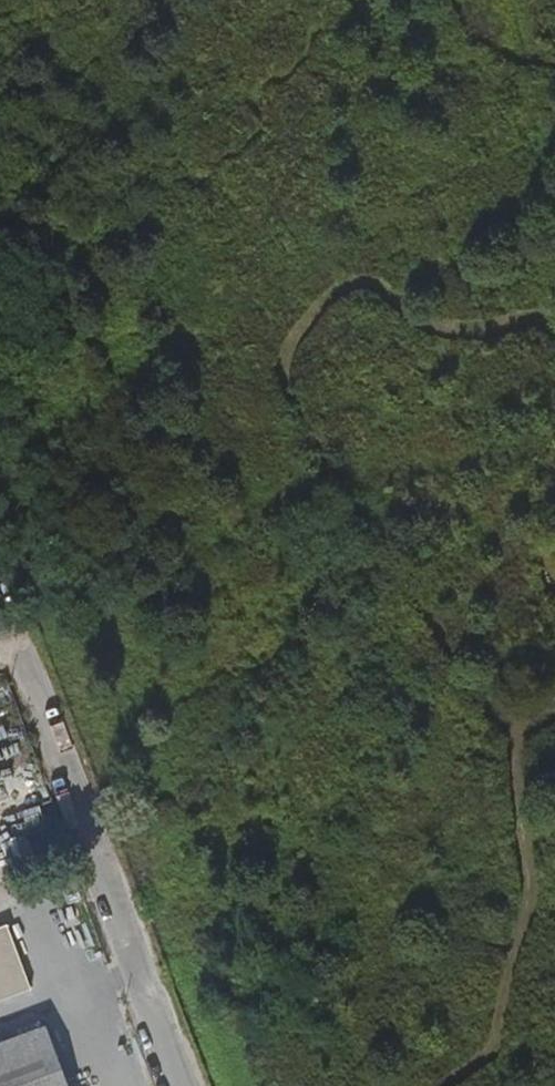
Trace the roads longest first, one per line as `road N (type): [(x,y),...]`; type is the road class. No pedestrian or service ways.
road 1 (unclassified): [(170,1085),(0,629)]

